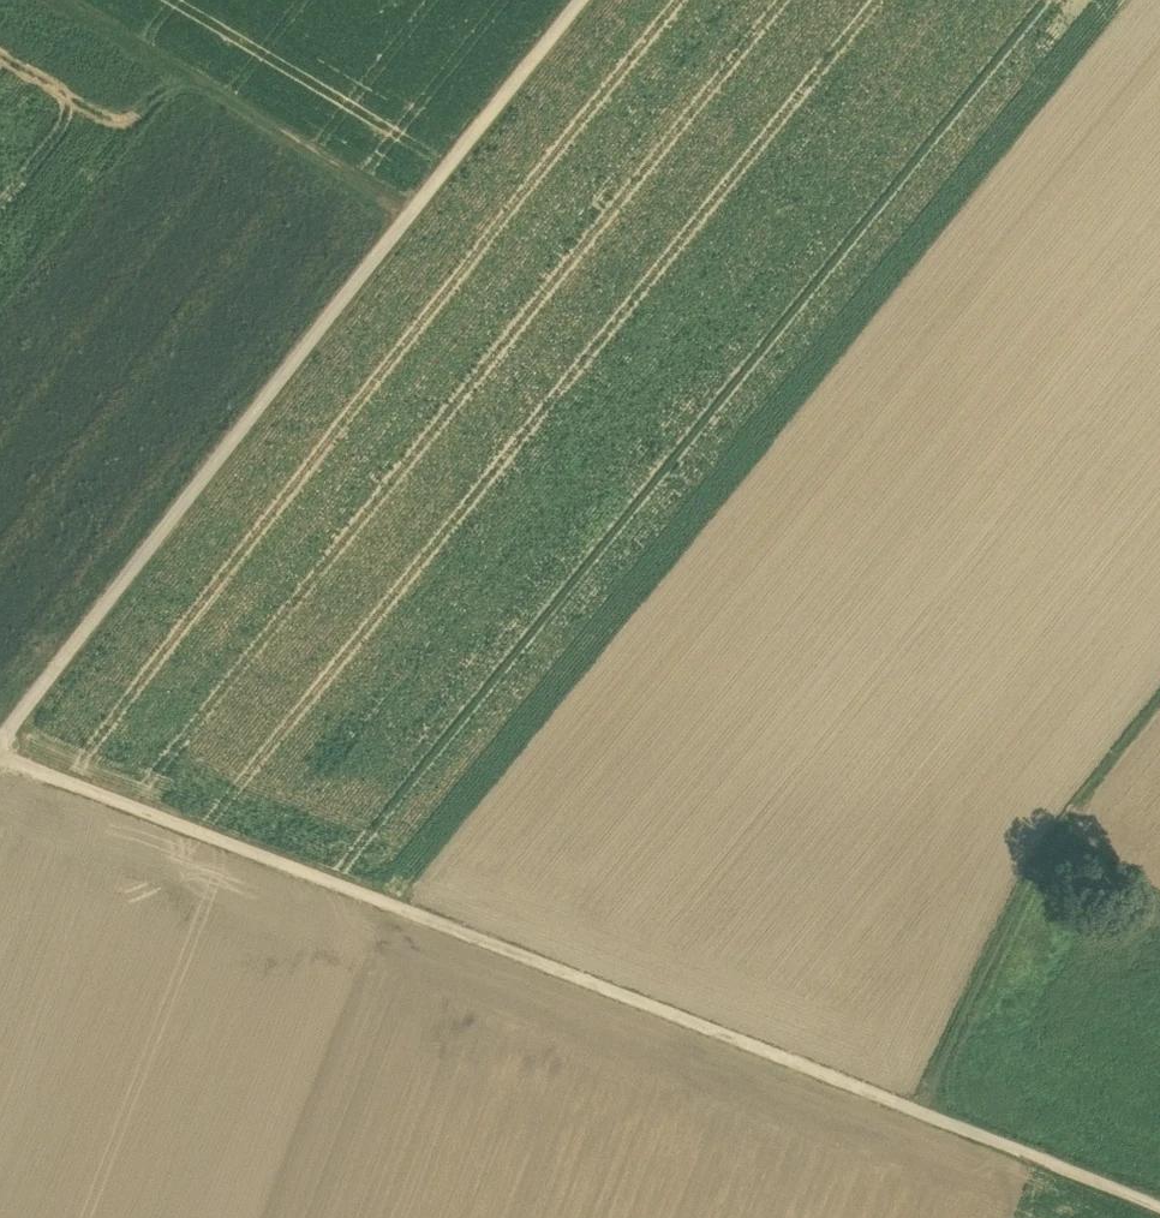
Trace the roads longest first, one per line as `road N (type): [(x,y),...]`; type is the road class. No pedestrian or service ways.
road 1 (track): [(0,756),(1159,1204)]
road 2 (track): [(582,0),(0,741)]
road 3 (track): [(921,1111),(1041,852),(1159,704)]
road 4 (track): [(46,0),(408,216)]

